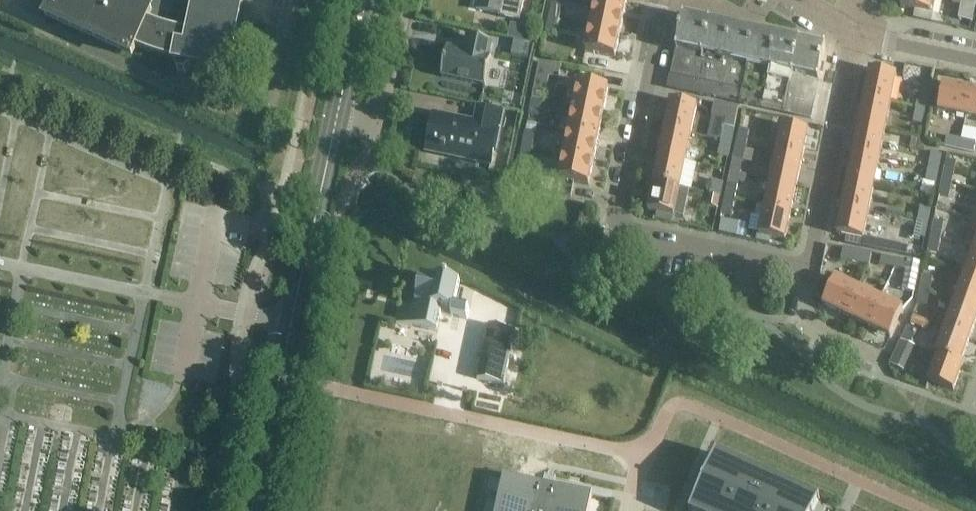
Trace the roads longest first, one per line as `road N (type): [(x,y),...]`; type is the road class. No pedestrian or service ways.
road 1 (residential): [(808,272),(614,228),(661,0)]
road 2 (secondary): [(252,510),(336,117)]
road 3 (residential): [(808,272),(856,38)]
road 4 (residential): [(883,363),(803,326),(808,272)]
road 5 (residential): [(377,126),(398,34),(356,25)]
road 6 (tertiary): [(975,63),(856,38)]

